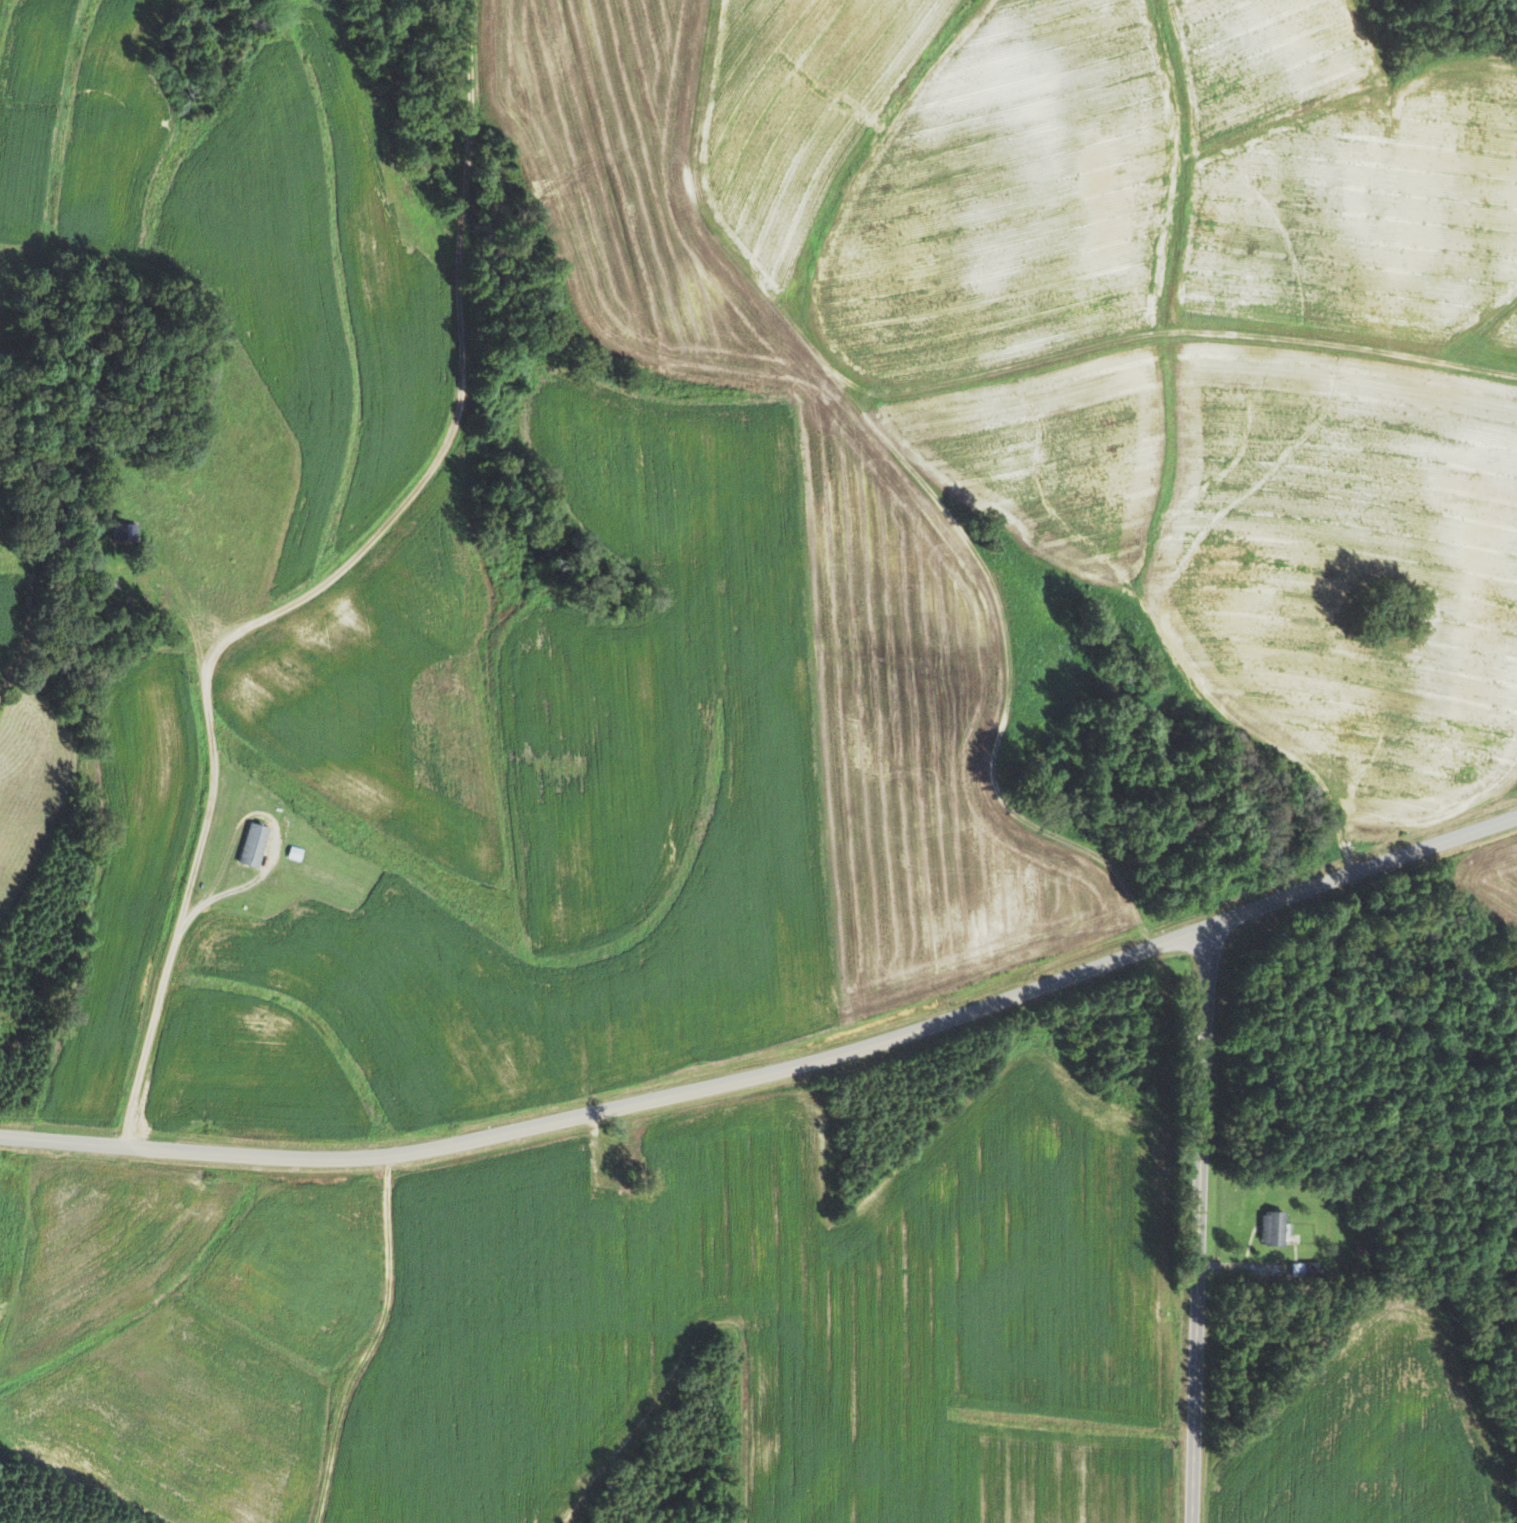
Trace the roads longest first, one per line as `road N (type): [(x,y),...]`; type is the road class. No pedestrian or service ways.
road 1 (residential): [(1516,818),(845,1055),(445,1148),(369,1159),(251,1157),(0,1138)]
road 2 (residential): [(1193,1522),(1211,930)]

